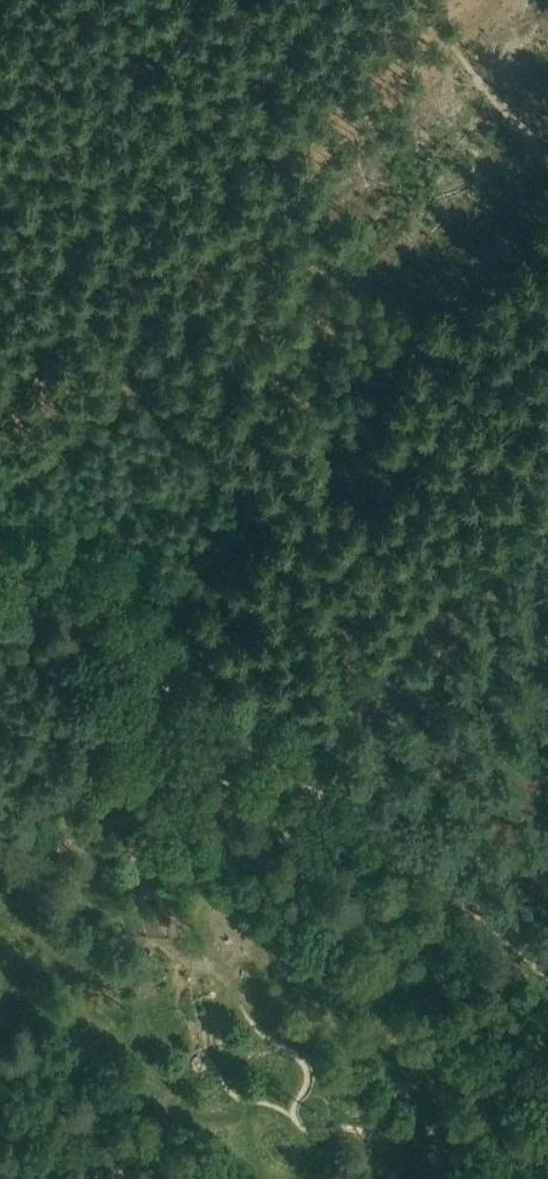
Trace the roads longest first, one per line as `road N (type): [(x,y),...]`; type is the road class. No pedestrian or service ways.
road 1 (track): [(0,565),(387,835),(547,984)]
road 2 (track): [(0,417),(92,330),(457,57),(496,0)]
road 3 (track): [(142,663),(34,853),(0,860)]

